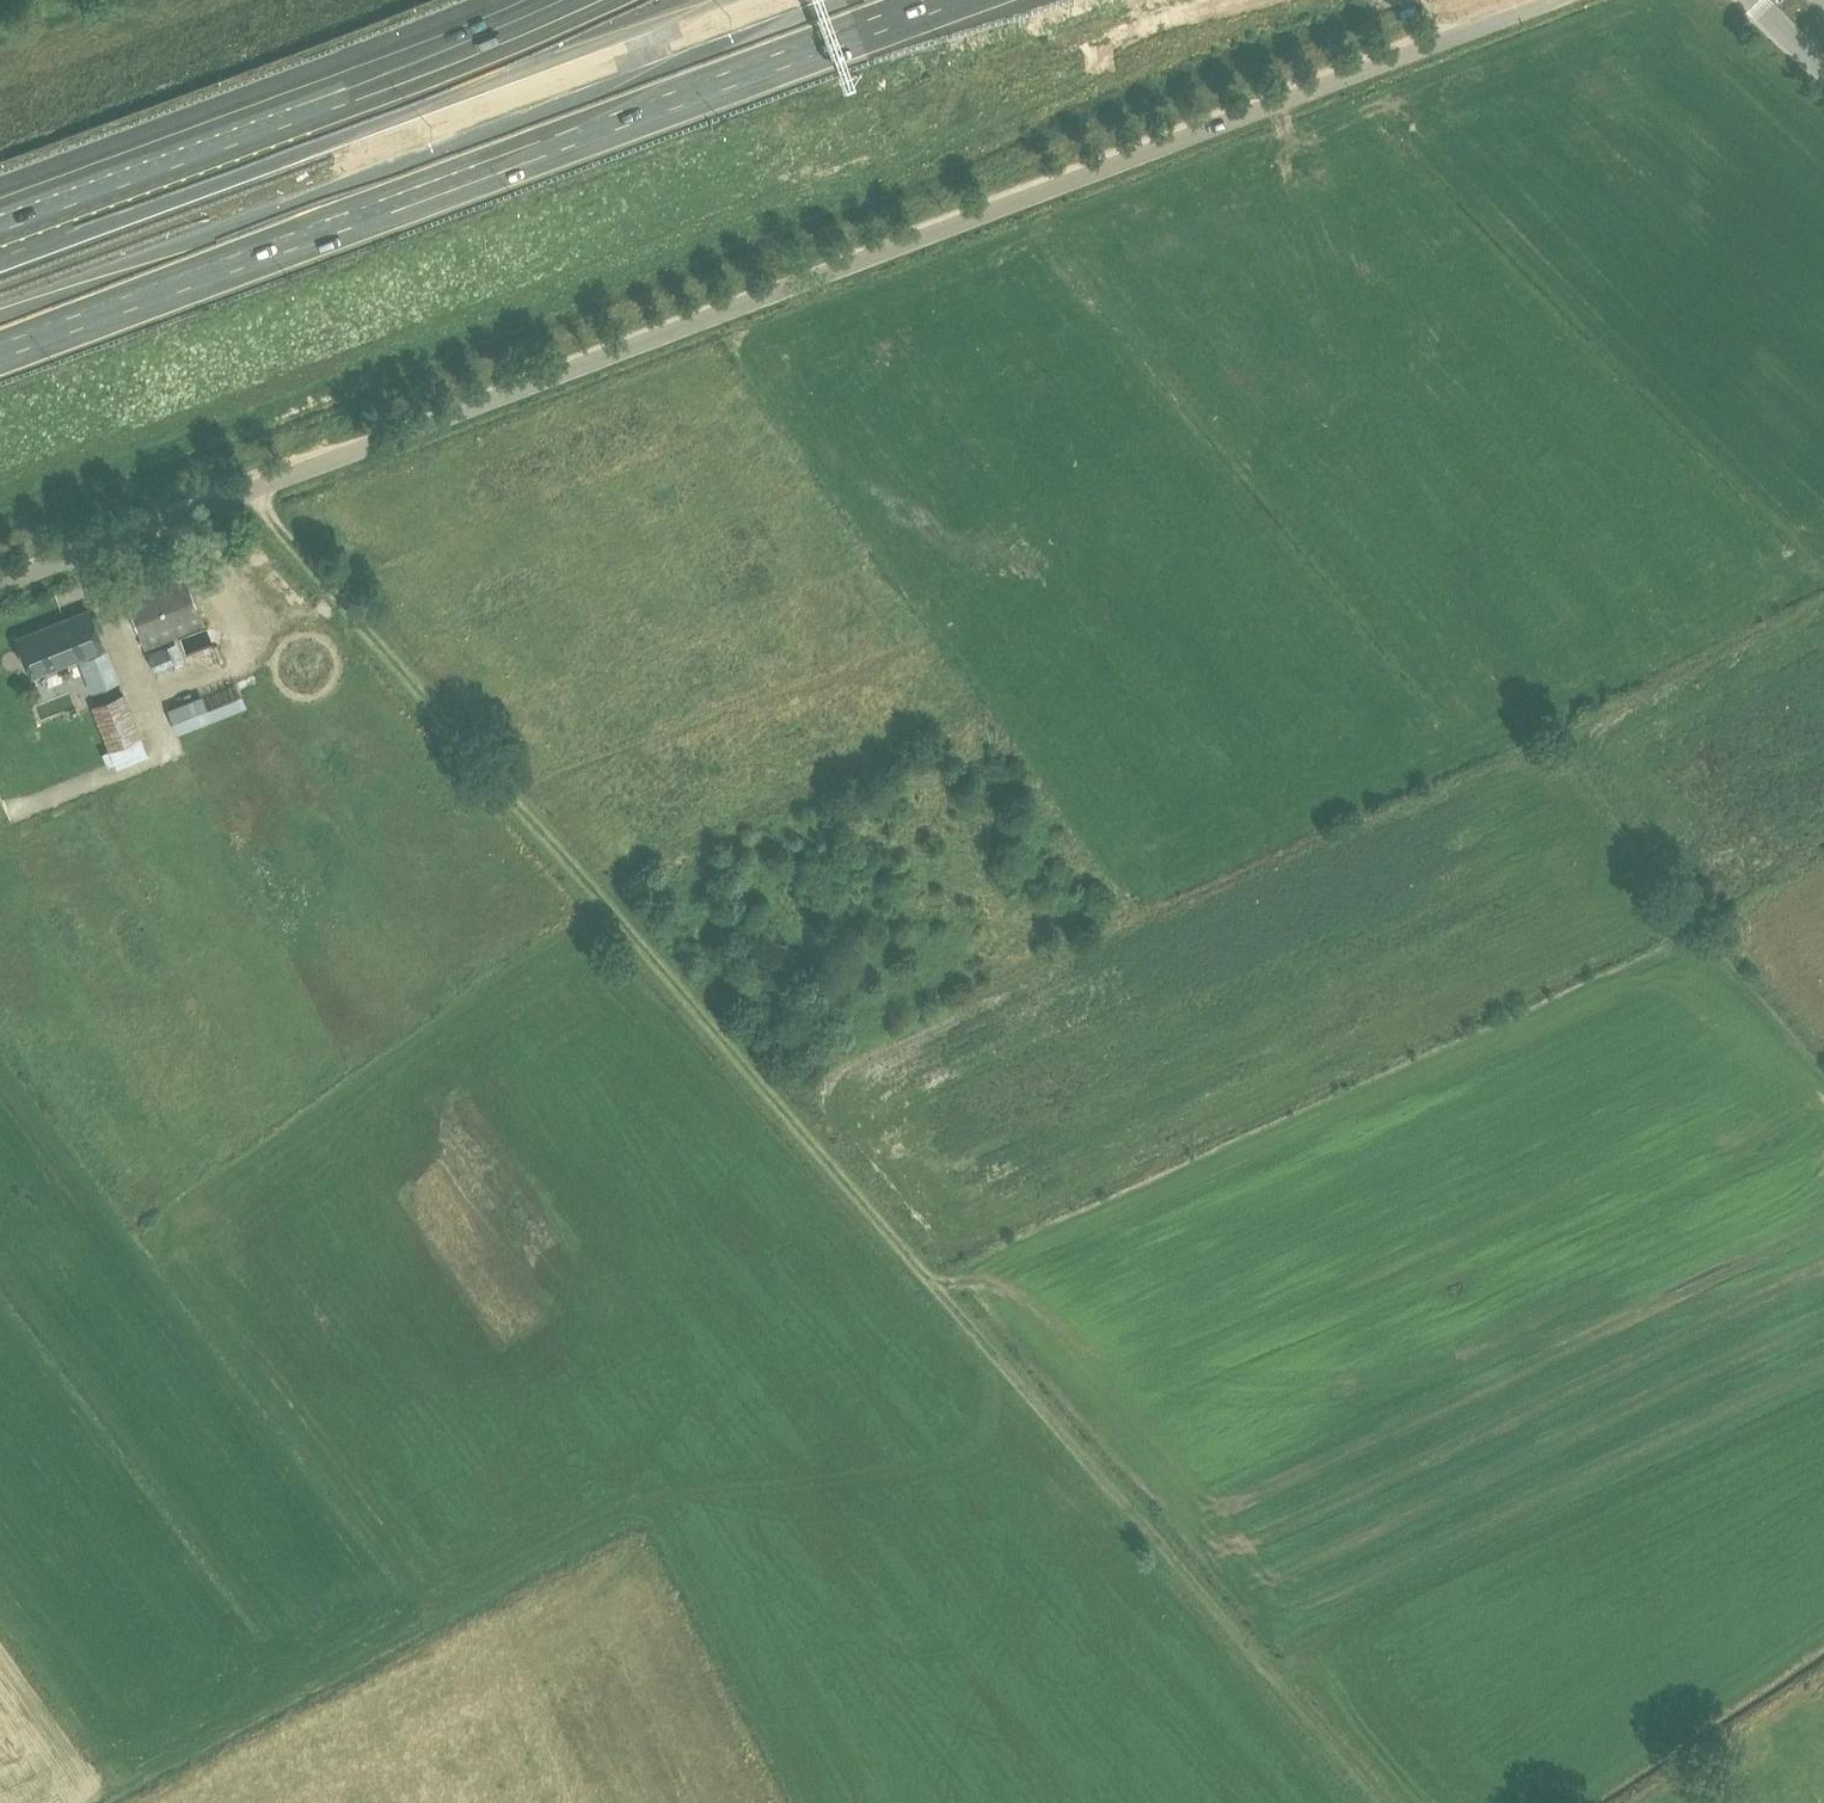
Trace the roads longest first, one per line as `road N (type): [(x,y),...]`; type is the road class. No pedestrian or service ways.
road 1 (track): [(256,490),(1373,1802)]
road 2 (unclassified): [(0,585),(1551,0)]
road 3 (motorway): [(0,332),(899,0)]
road 4 (motorway): [(341,115),(0,241)]
road 5 (motorway): [(657,0),(341,115)]
road 6 (motorway): [(537,0),(341,115)]

